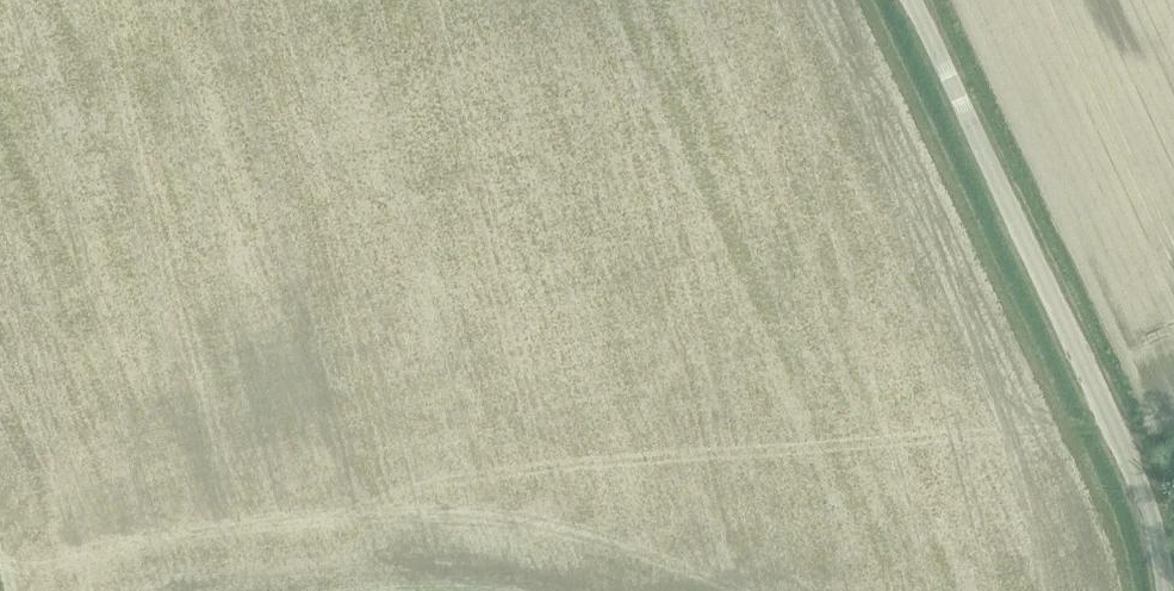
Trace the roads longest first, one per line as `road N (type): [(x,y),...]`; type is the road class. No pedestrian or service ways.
road 1 (tertiary): [(1173,583),(1132,436),(924,0)]

